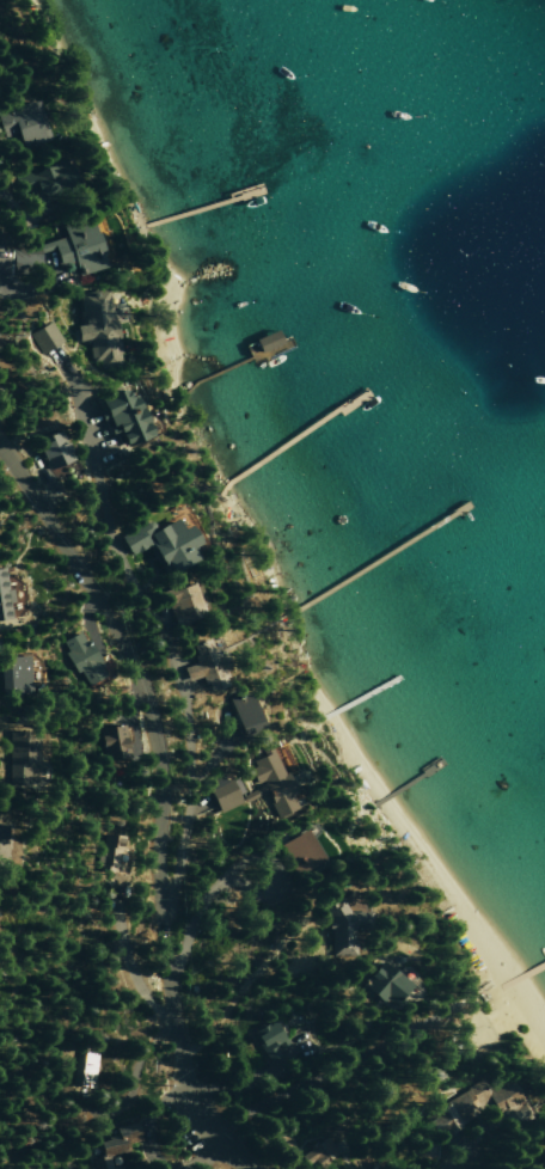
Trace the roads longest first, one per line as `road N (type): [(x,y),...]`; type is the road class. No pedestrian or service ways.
road 1 (residential): [(246,1168),(195,1103),(183,1069),(158,908),(161,797),(141,686),(0,454)]

